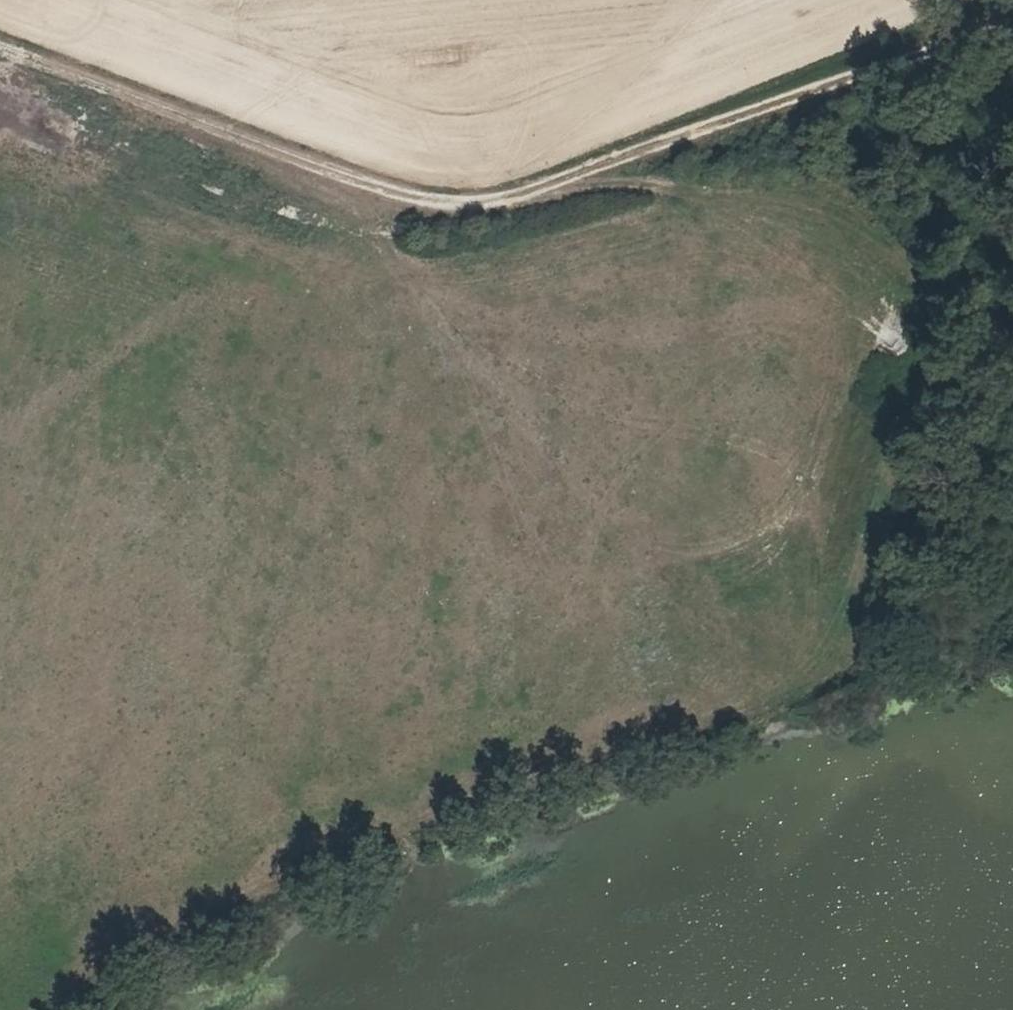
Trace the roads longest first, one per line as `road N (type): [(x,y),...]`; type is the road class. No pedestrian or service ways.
road 1 (track): [(0,54),(427,212),(481,210),(1012,20)]

